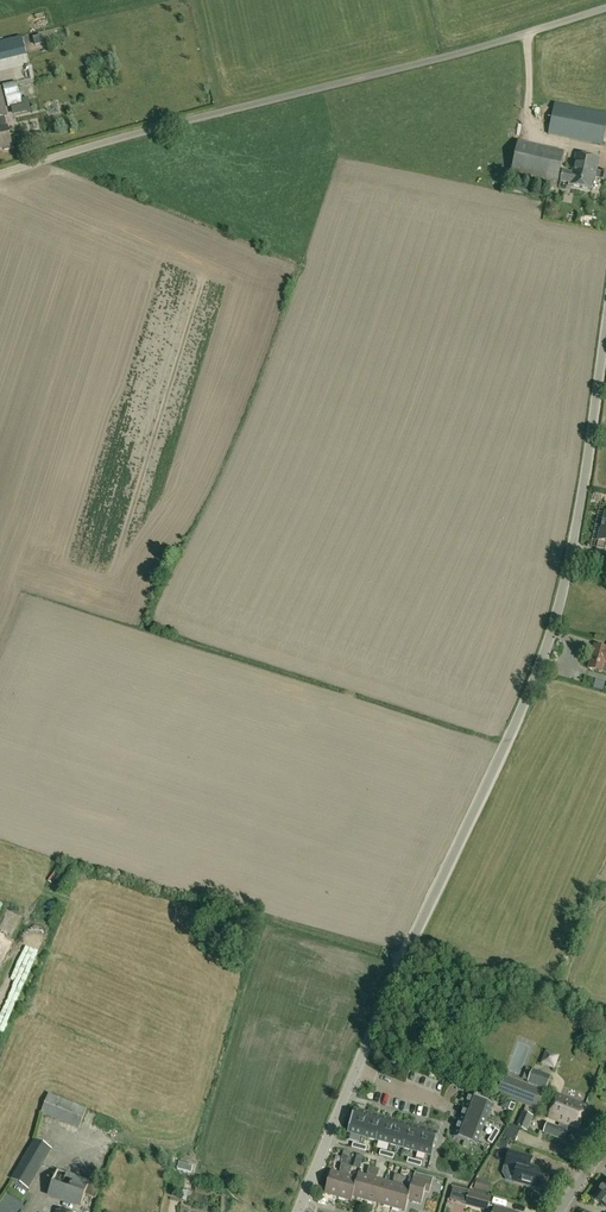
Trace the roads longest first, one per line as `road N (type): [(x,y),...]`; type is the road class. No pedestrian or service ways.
road 1 (unclassified): [(356,1072),(559,616),(605,332)]
road 2 (track): [(605,9),(0,174)]
road 3 (unclassified): [(300,1208),(356,1072)]

